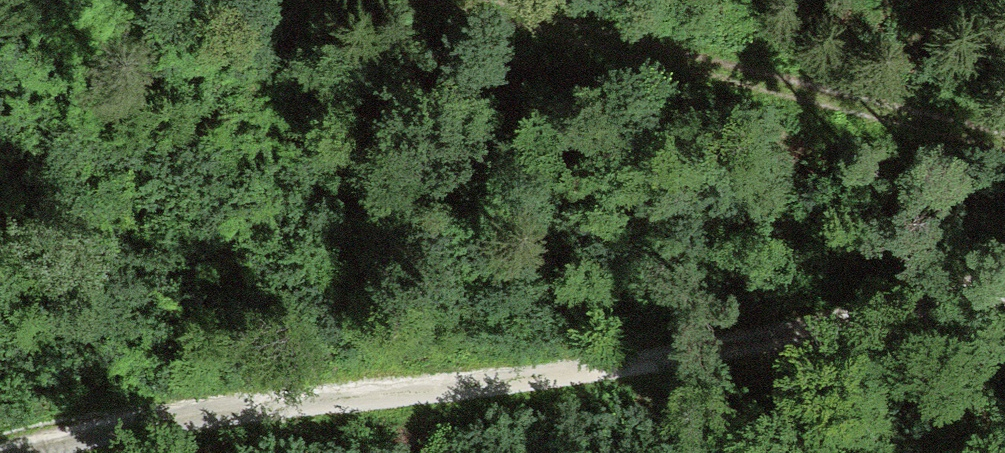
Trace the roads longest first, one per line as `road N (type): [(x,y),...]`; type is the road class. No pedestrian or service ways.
road 1 (track): [(1004,292),(519,379),(187,413),(5,452)]
road 2 (track): [(456,0),(1004,158)]

